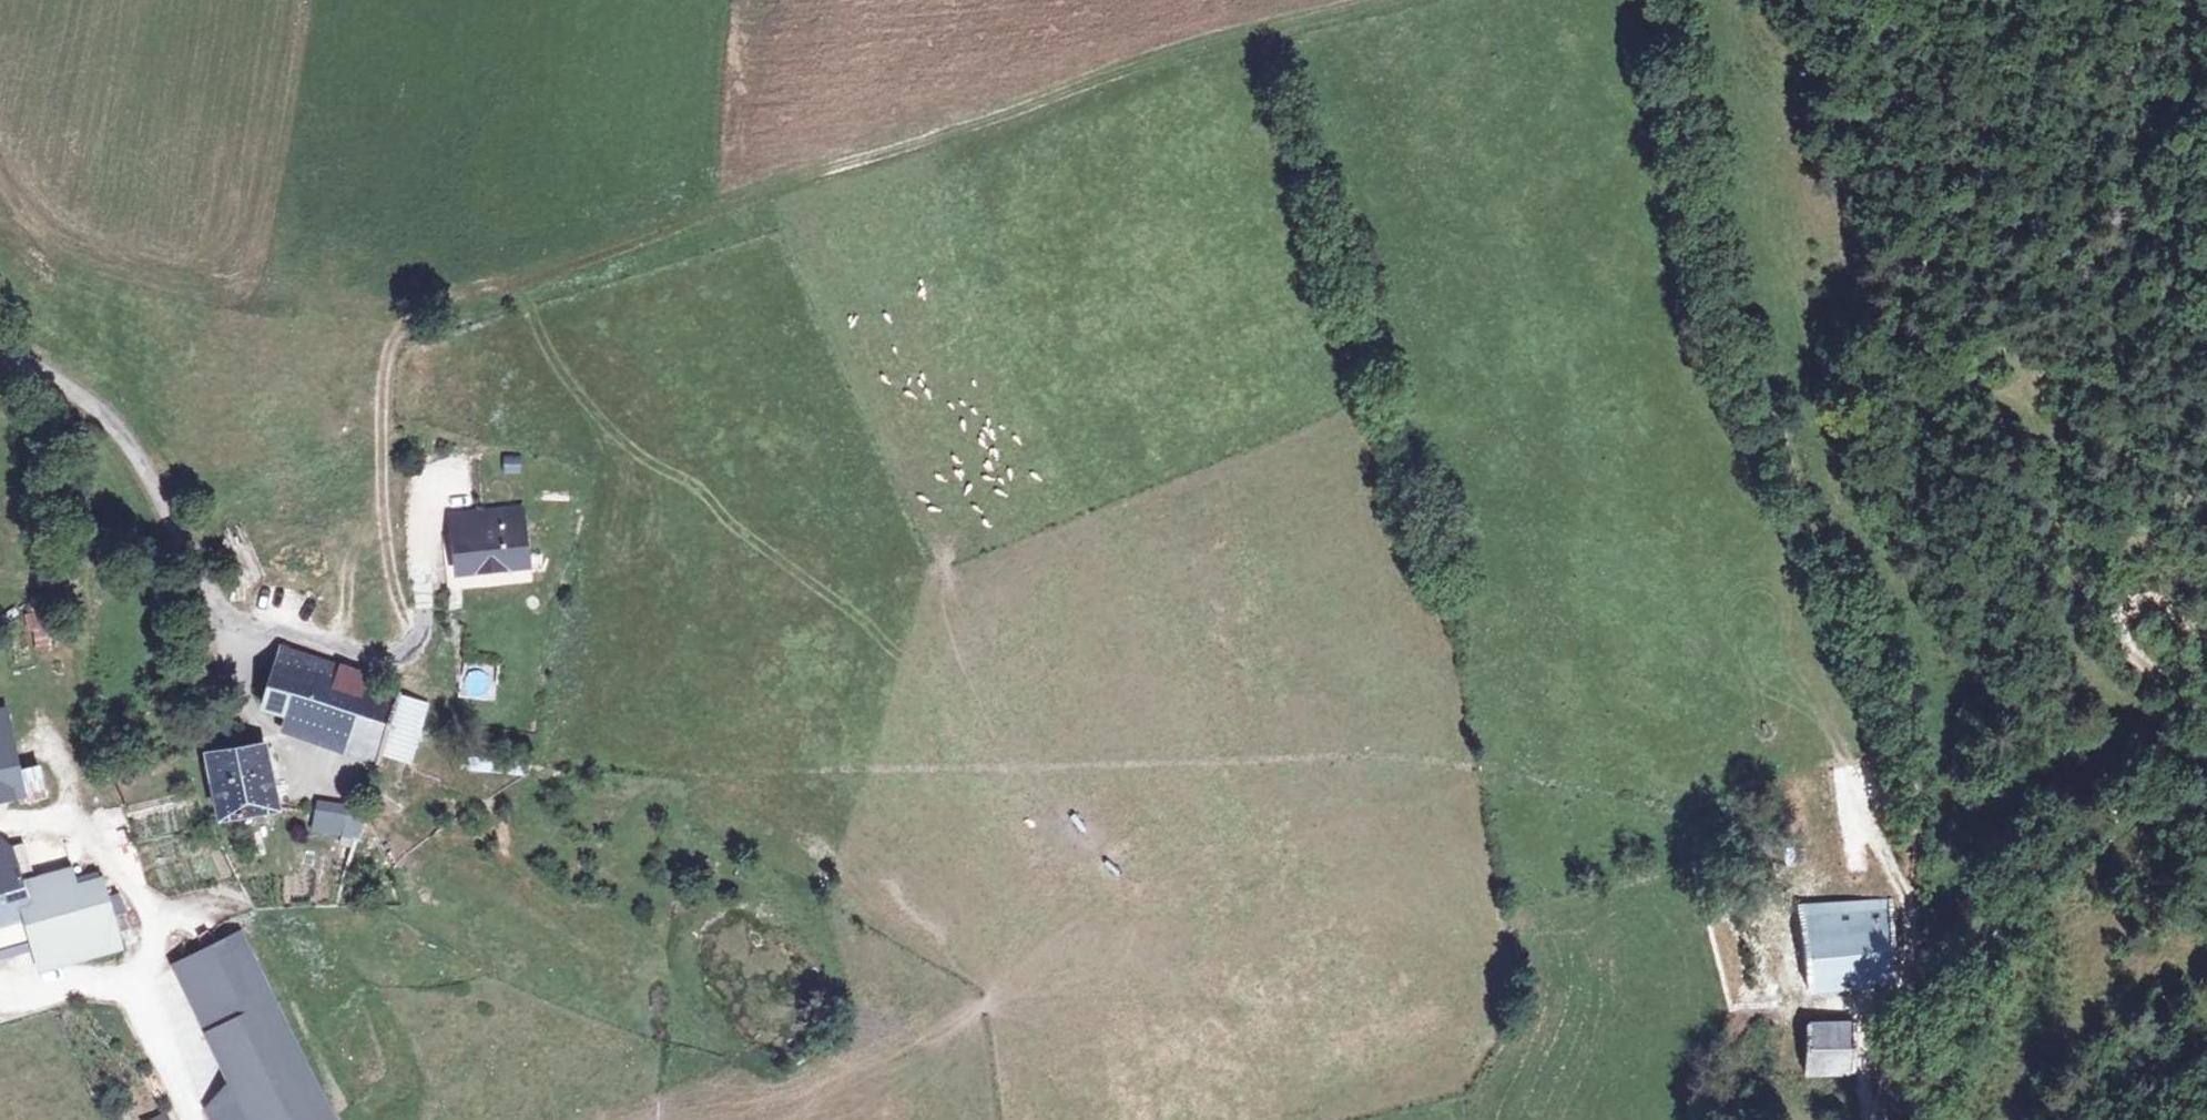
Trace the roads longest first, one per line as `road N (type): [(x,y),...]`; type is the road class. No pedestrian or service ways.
road 1 (track): [(421,624),(412,647),(387,660),(308,639),(241,634),(119,434),(0,345)]

